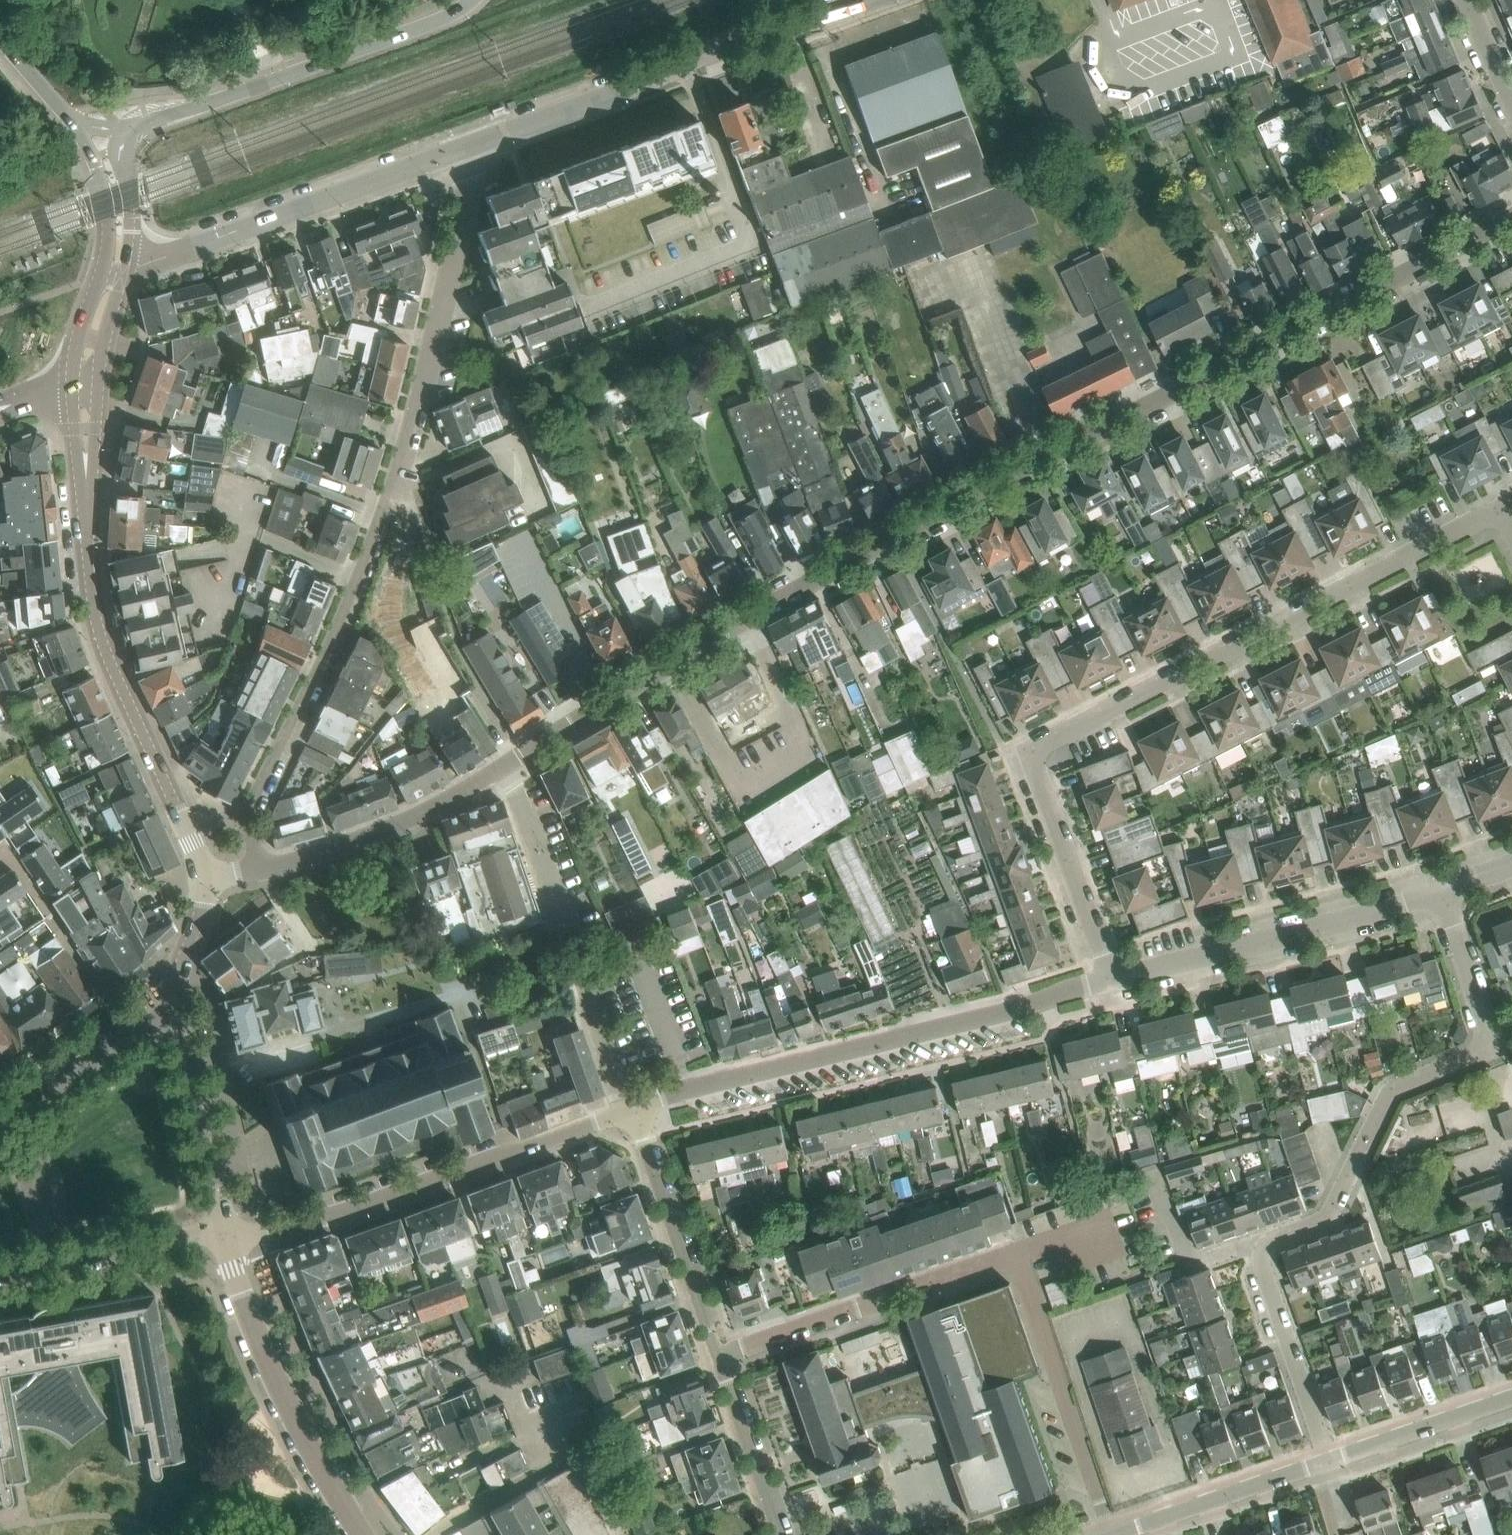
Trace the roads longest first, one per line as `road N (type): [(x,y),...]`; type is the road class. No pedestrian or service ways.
road 1 (residential): [(508,767),(1084,437),(1511,216)]
road 2 (residential): [(1112,978),(1028,749),(1503,507)]
road 3 (unclassified): [(256,867),(247,814),(395,496),(438,349),(480,147)]
road 4 (unclassified): [(1112,1534),(1018,1255),(720,1357)]
road 5 (unclassified): [(636,1110),(1112,978)]
road 6 (residential): [(1258,1247),(1315,1230),(1342,1197),(1396,1092),(1489,1038),(1438,890)]
road 7 (unclassified): [(225,1235),(311,1224),(636,1110)]
road 8 (tertiary): [(480,147),(872,0)]
road 9 (tertiary): [(205,871),(97,624),(86,480)]
road 10 (tertiary): [(126,129),(446,23),(478,0)]
road 11 (tertiary): [(124,269),(480,147)]
road 12 (unclassified): [(1112,978),(1438,890)]
road 13 (tertiary): [(360,1534),(299,1427),(225,1235)]
road 14 (unclassified): [(256,867),(371,834),(508,767)]
road 15 (unclassified): [(636,1110),(720,1357)]
road 16 (tertiary): [(225,1235),(175,1012)]
road 17 (unclassified): [(0,1272),(225,1235)]
road 18 (unclassified): [(1114,1534),(1329,1462)]
road 19 (residential): [(1329,1462),(1258,1247)]
road 20 (unclassified): [(175,1012),(0,1122)]
road 21 (unclassified): [(1329,1462),(1511,1398)]
road 22 (unclassified): [(720,1357),(780,1534)]
road 23 (tertiary): [(69,123),(92,156),(106,212),(100,278)]
road 24 (residential): [(1258,1247),(1189,1266),(1160,1183)]
road 25 (tertiary): [(175,1012),(207,895),(205,871)]
road 26 (tertiary): [(124,269),(126,129)]
road 27 (tertiary): [(97,388),(124,269)]

